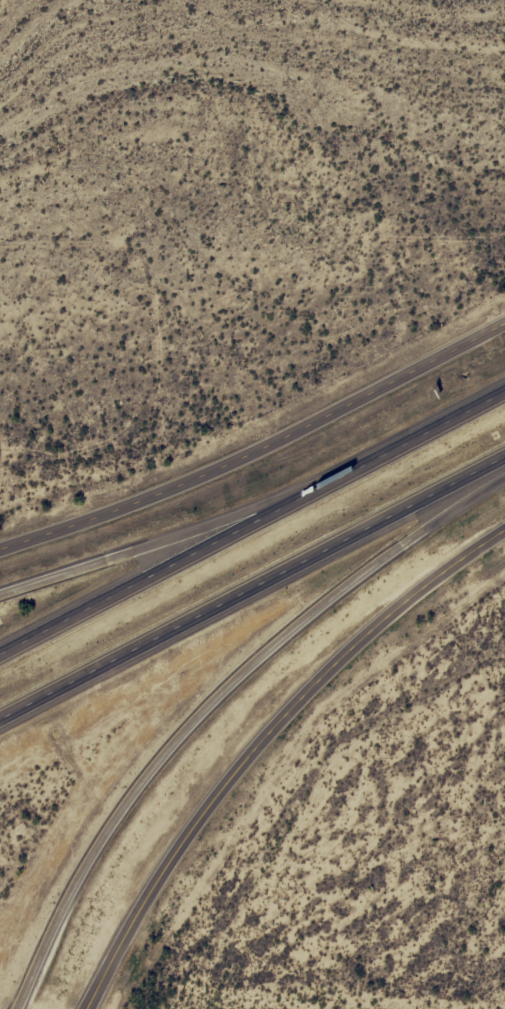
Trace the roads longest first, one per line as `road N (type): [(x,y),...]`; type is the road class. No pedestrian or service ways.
road 1 (motorway): [(17,1008),(56,911),(140,781),(320,615),(504,469)]
road 2 (tertiary): [(89,1008),(198,819),(267,736),(383,618),(504,526)]
road 3 (motorway): [(504,383),(0,653)]
road 4 (motorway): [(0,726),(504,463)]
road 5 (residential): [(504,323),(190,479),(0,550)]
road 6 (motorway): [(326,476),(0,594)]

